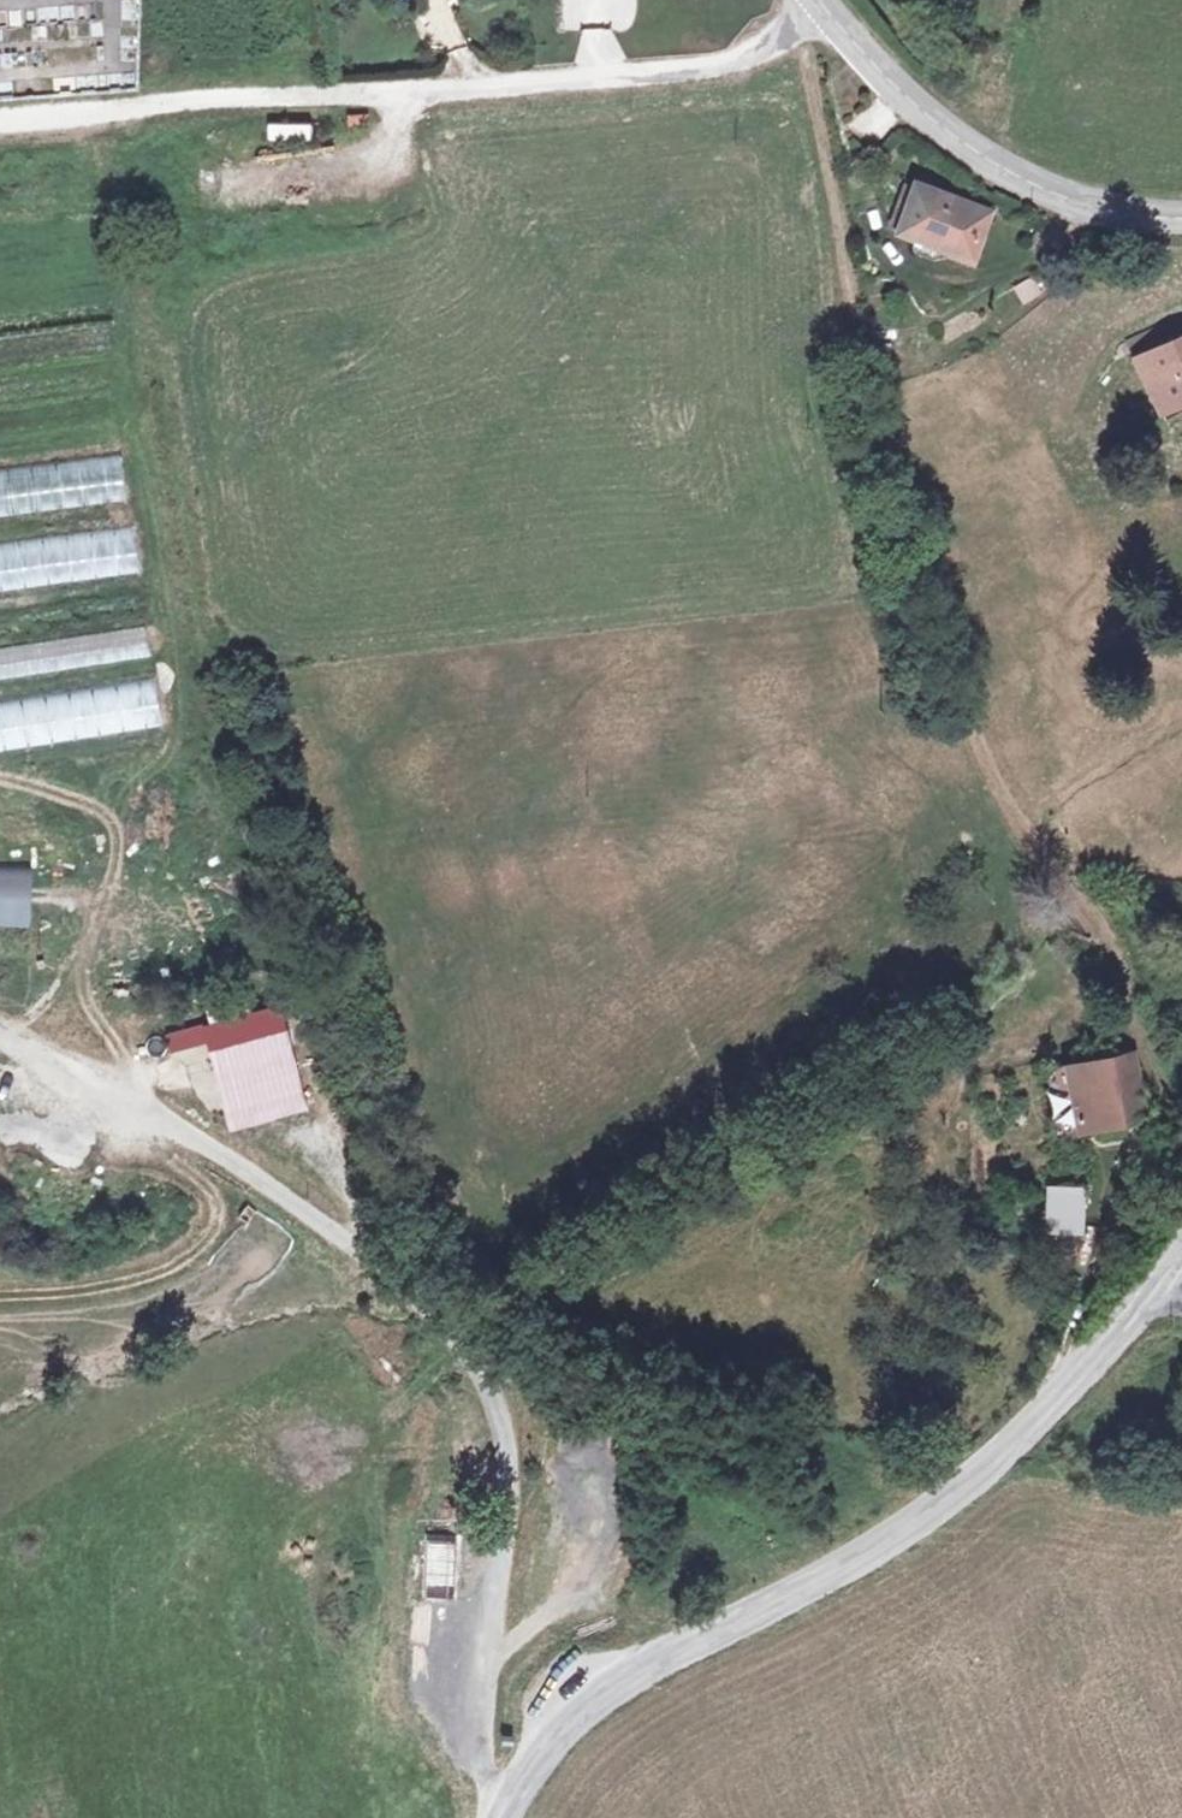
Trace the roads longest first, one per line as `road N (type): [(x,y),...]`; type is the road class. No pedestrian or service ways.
road 1 (track): [(498,1817),(481,1762),(512,1475),(484,1380),(436,1316),(355,1247),(175,1127),(0,1027)]
road 2 (secondary): [(513,1817),(523,1789),(578,1708),(898,1533),(1031,1428),(1168,1257)]
road 3 (unclassified): [(0,120),(403,96),(744,61),(819,0)]
road 4 (secondary): [(1181,218),(1055,197),(1006,171),(957,142),(819,0)]

